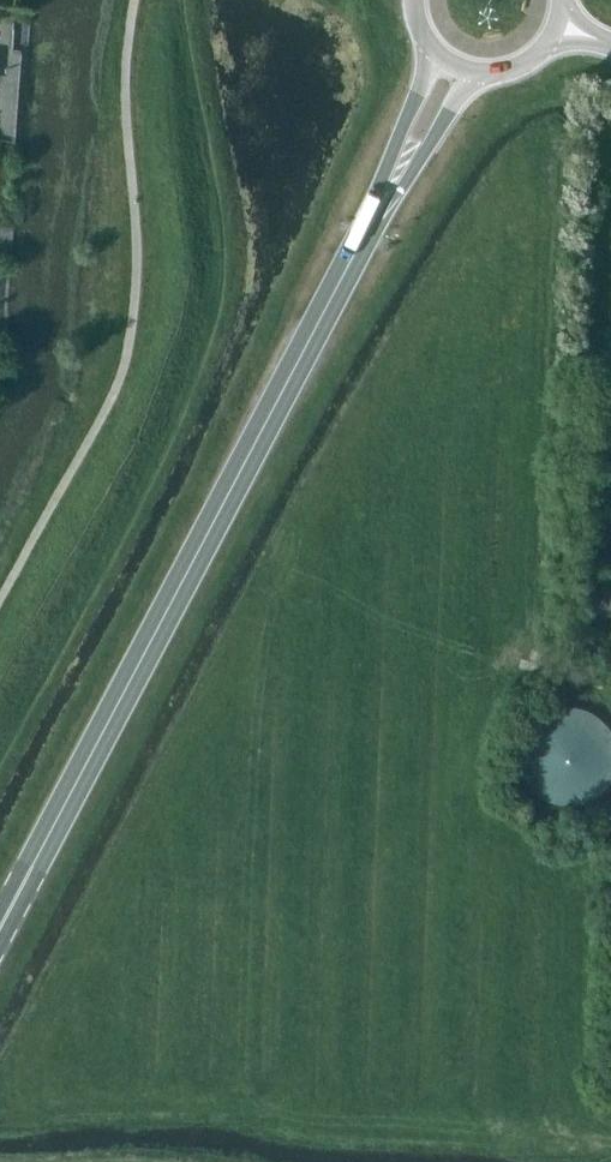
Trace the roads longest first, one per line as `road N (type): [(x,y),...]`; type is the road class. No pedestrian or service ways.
road 1 (secondary): [(366,234),(0,937)]
road 2 (secondary): [(366,234),(475,72)]
road 3 (secondary): [(434,51),(366,234)]

